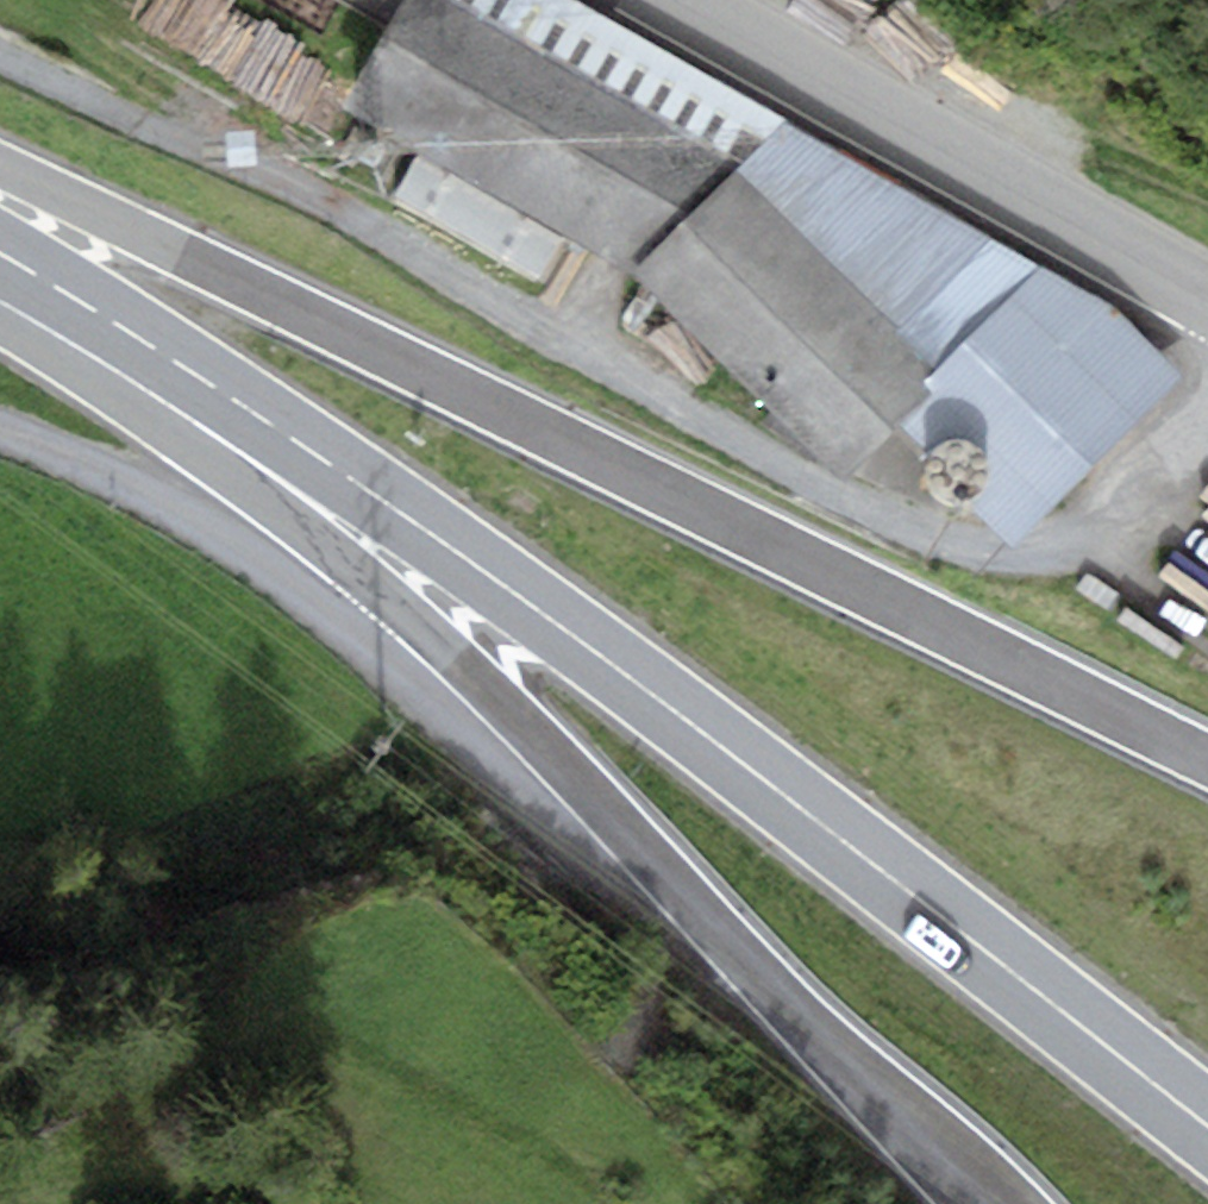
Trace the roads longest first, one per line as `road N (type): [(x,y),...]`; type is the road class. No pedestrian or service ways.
road 1 (primary): [(1207,1128),(444,542),(0,256)]
road 2 (track): [(1207,435),(1019,581),(700,432),(412,236),(0,56)]
road 3 (primary): [(1207,760),(0,169)]
road 4 (primary): [(0,325),(214,462),(360,576),(578,780),(814,1031),(992,1203)]
road 5 (track): [(0,447),(601,804)]
road 6 (tertiary): [(684,0),(1207,298)]

